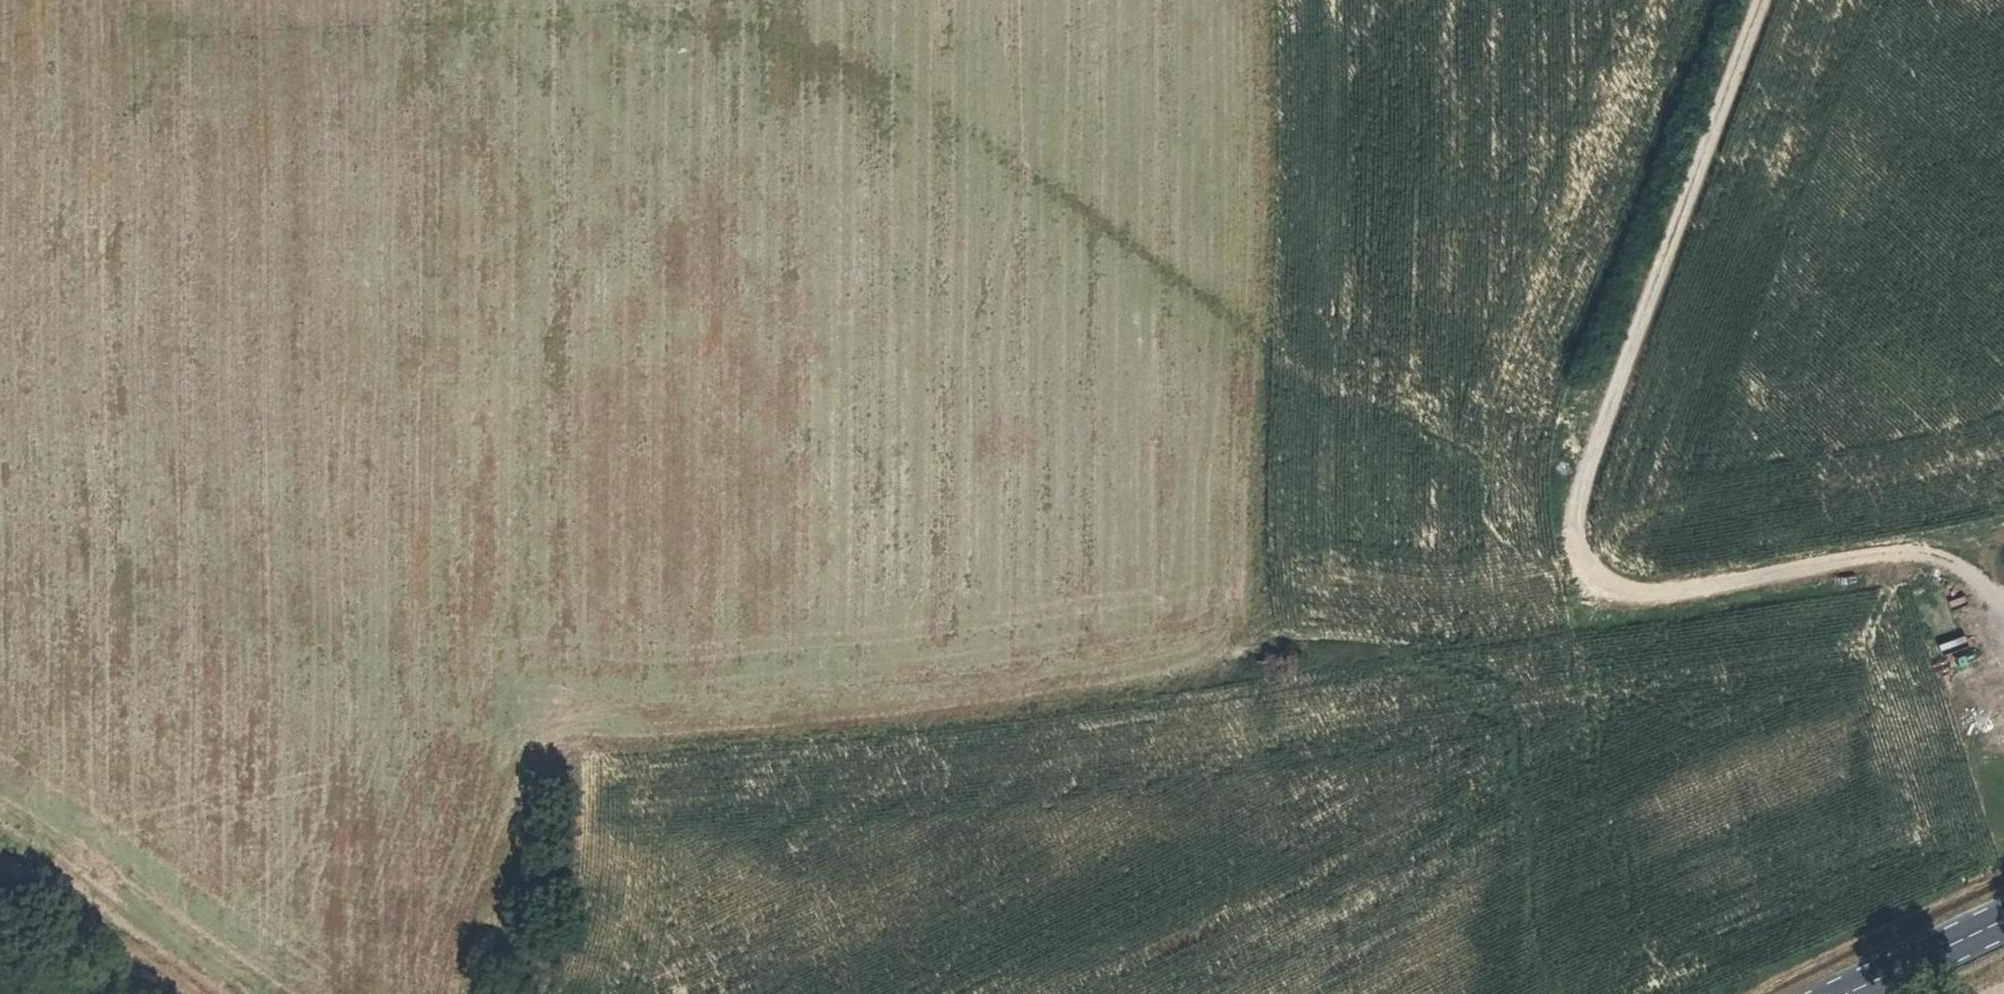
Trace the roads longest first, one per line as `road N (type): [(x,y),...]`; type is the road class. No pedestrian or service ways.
road 1 (unclassified): [(2003,611),(1990,579),(1922,547),(1636,587),(1586,568),(1576,510),(1760,0)]
road 2 (primary): [(2003,920),(1844,993)]

